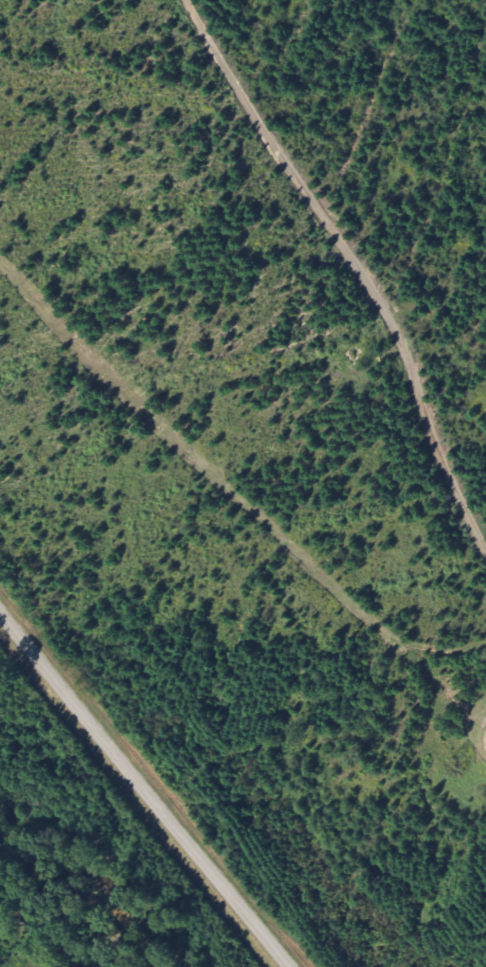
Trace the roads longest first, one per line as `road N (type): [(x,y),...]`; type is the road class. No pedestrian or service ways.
road 1 (tertiary): [(288,966),(0,617)]

